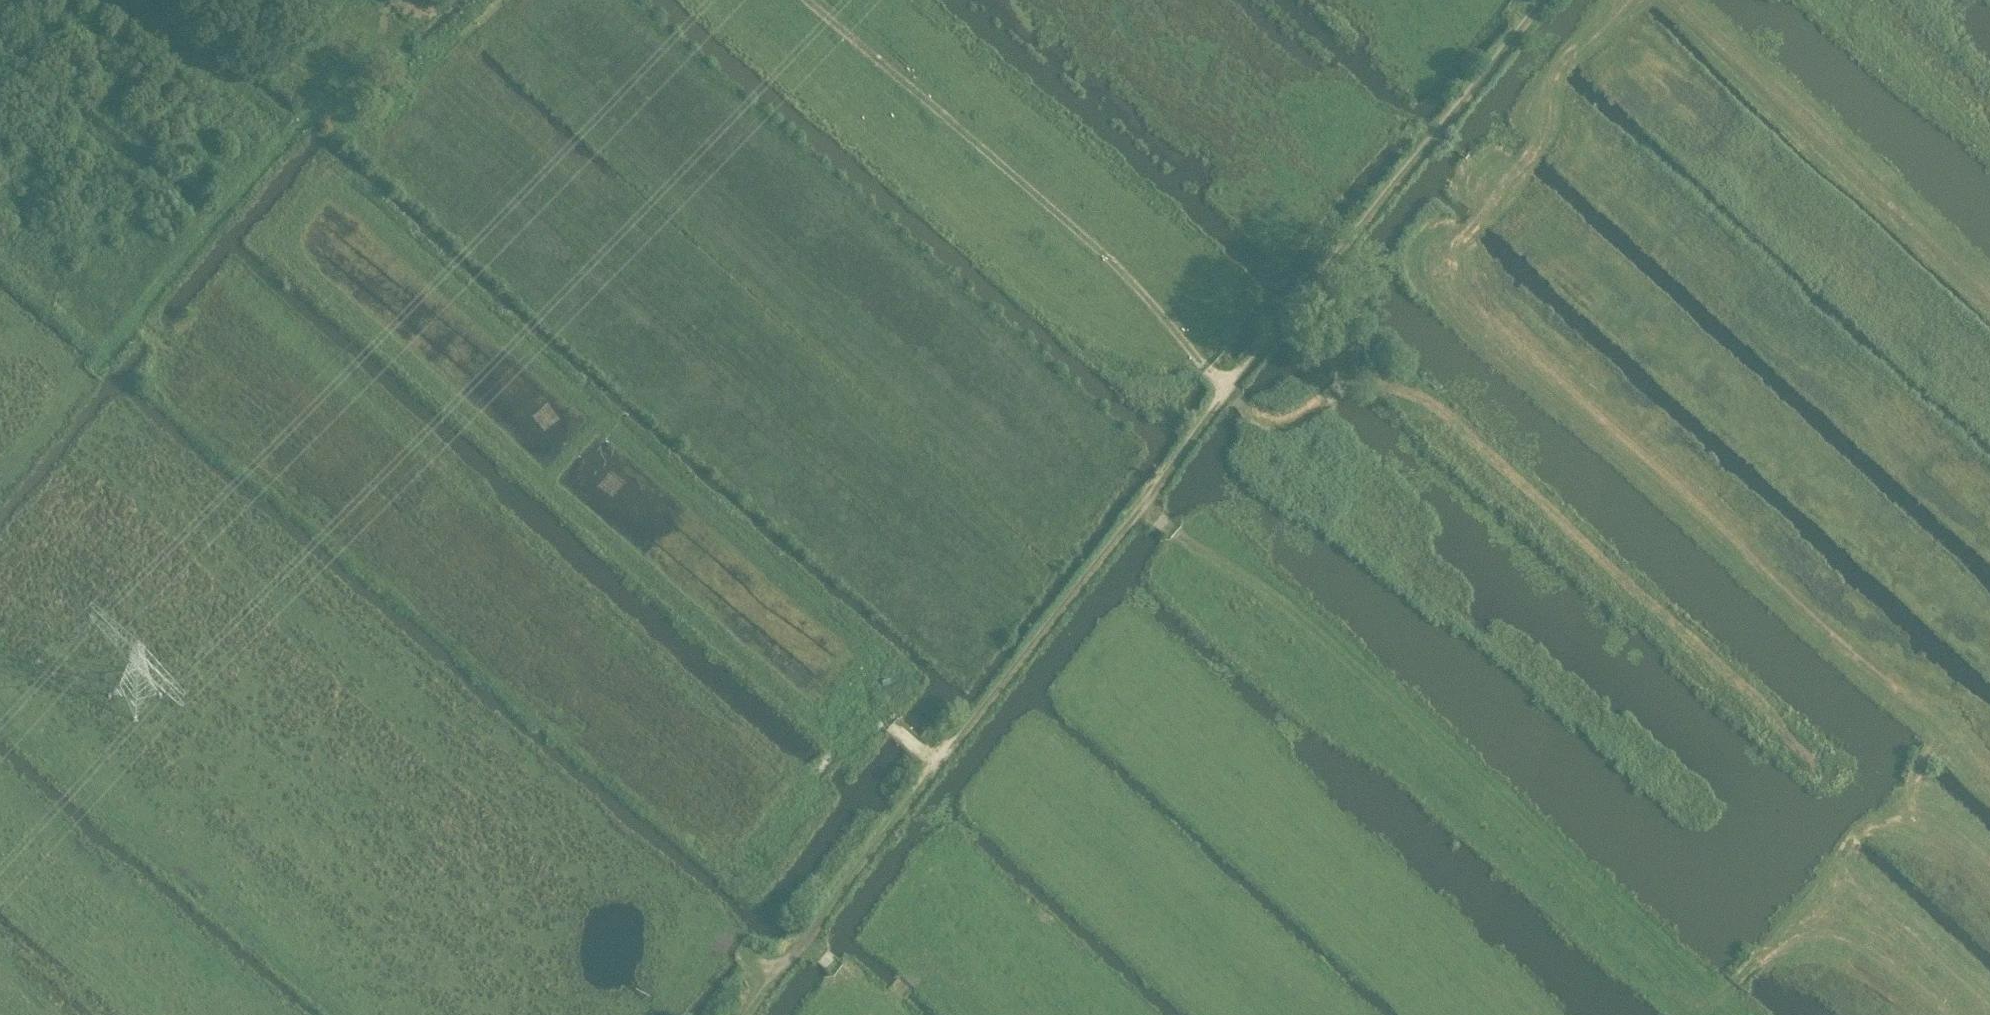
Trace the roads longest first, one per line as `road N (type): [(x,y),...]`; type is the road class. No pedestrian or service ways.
road 1 (track): [(1693,978),(1280,597),(1154,519),(1064,441),(1016,358),(620,0)]
road 2 (track): [(1544,0),(1289,313),(750,1014)]
road 3 (track): [(1254,415),(1096,248),(807,0)]
road 4 (track): [(968,1014),(919,969),(885,1009),(850,983),(826,1014)]

